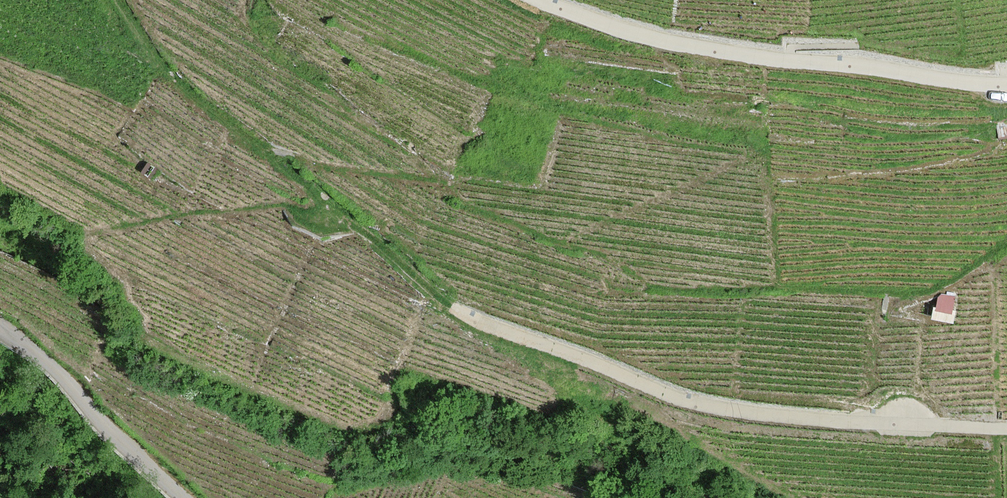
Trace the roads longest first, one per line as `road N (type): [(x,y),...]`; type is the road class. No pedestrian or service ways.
road 1 (unclassified): [(451,307),(731,411),(1006,428)]
road 2 (residential): [(1006,84),(728,53),(538,0)]
road 3 (track): [(119,0),(166,70),(451,307)]
road 4 (residential): [(184,497),(61,376),(0,329)]

